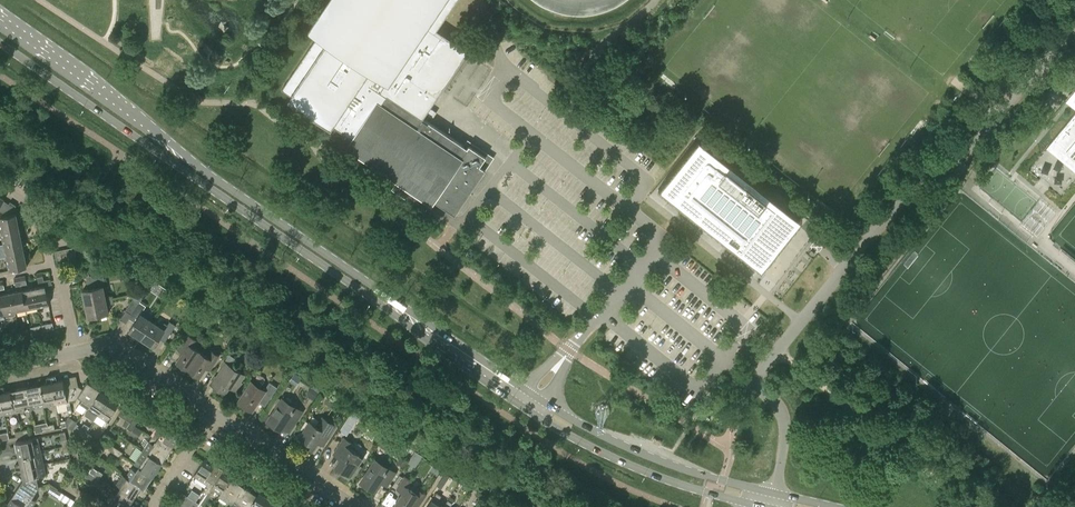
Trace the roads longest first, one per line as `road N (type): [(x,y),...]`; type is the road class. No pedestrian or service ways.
road 1 (primary): [(536,407),(0,27)]
road 2 (residential): [(771,493),(783,428),(776,404),(756,383),(762,374),(924,170),(972,145),(1074,23)]
road 3 (primary): [(771,493),(634,450),(536,407)]
road 4 (primary): [(536,407),(547,421),(624,463),(755,504)]
road 5 (residential): [(210,415),(352,506)]
road 6 (residential): [(75,352),(121,356),(210,415)]

